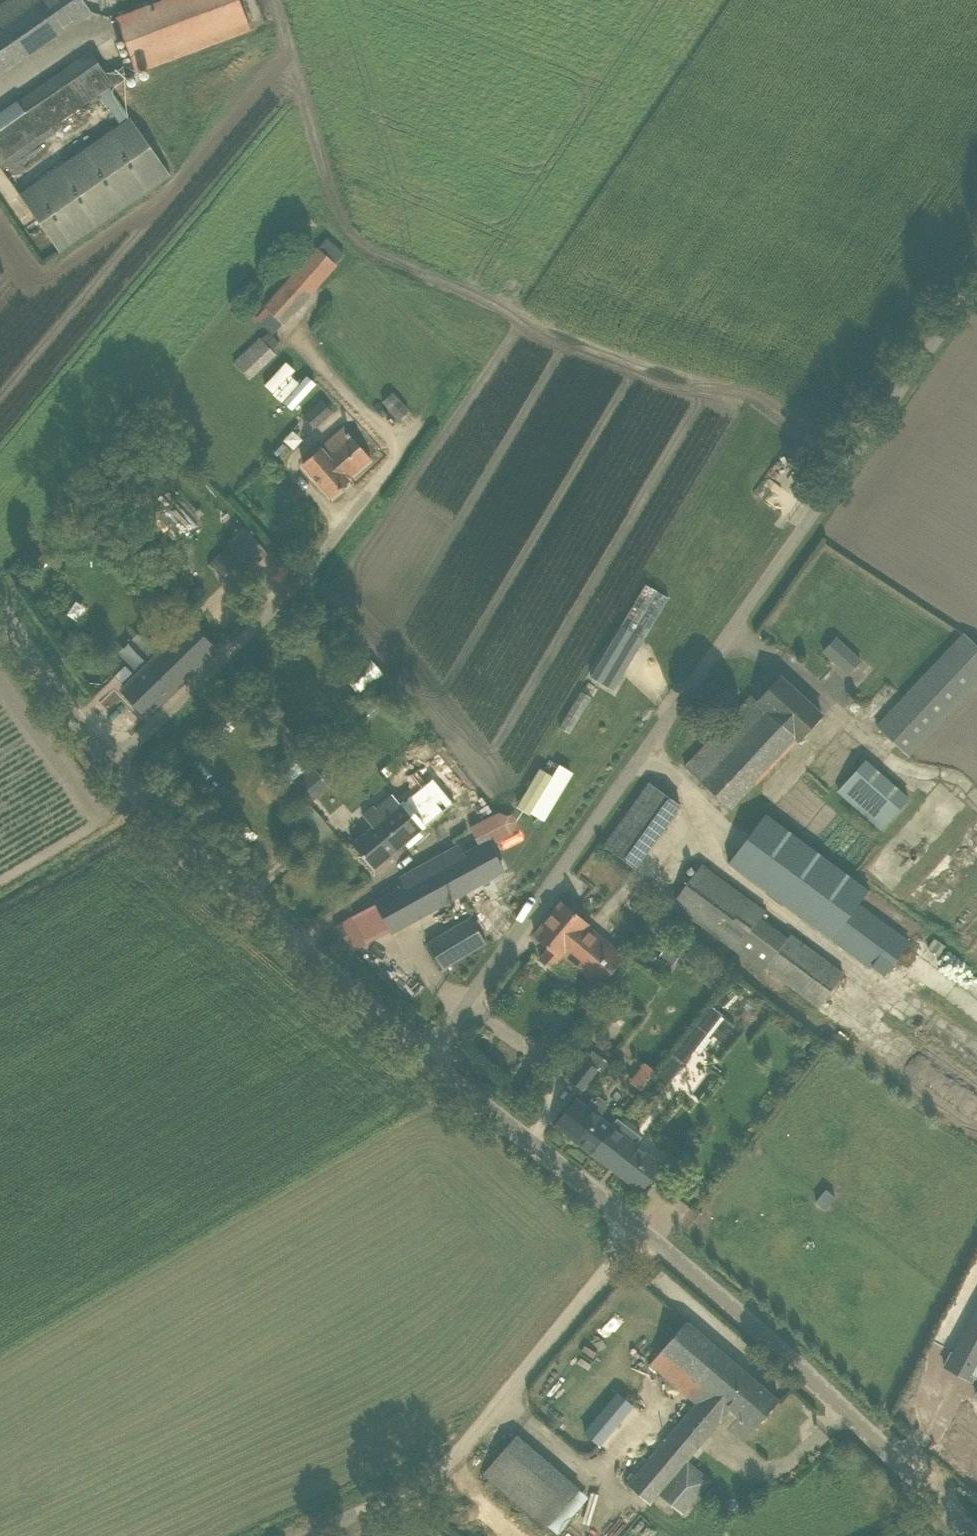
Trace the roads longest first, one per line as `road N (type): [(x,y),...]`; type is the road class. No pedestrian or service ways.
road 1 (unclassified): [(422,1053),(734,619),(761,597),(976,281)]
road 2 (unclassified): [(105,766),(362,506),(376,475),(378,435),(361,404),(296,338)]
road 3 (unclassified): [(318,1535),(442,1476),(643,1230)]
road 4 (tertiary): [(976,1534),(643,1230)]
road 5 (tertiary): [(422,1053),(164,833),(105,766)]
road 6 (tertiary): [(643,1230),(422,1053)]
road 7 (tertiary): [(105,766),(0,624)]

